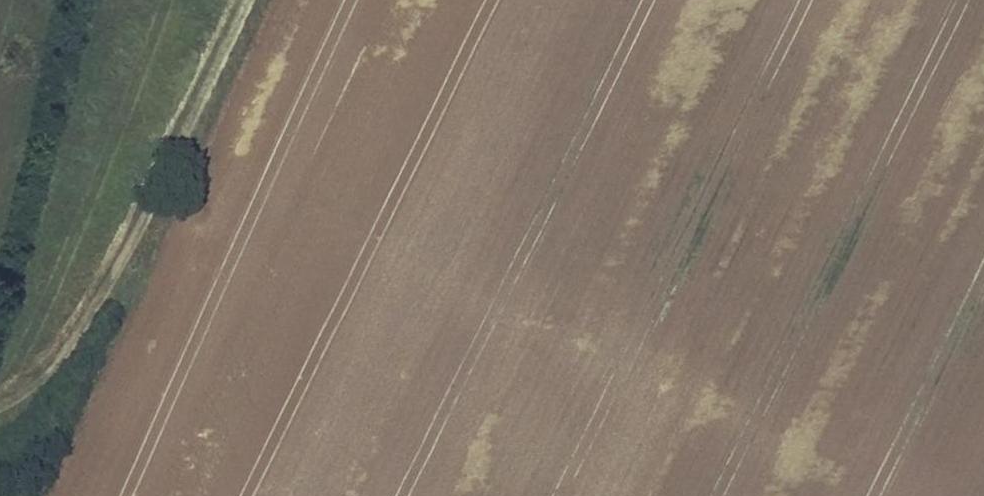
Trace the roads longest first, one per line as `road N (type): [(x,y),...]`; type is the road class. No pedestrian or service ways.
road 1 (track): [(0,399),(39,376),(112,278),(254,0)]

